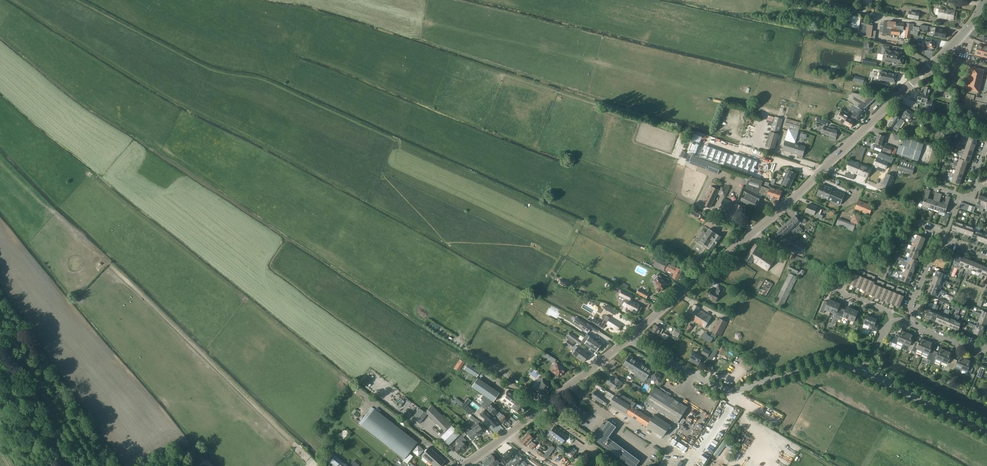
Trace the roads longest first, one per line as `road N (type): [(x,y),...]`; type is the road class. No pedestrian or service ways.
road 1 (tertiary): [(627,340),(780,210),(969,27)]
road 2 (track): [(50,222),(109,264),(311,459)]
road 3 (tertiary): [(863,372),(828,362),(732,392),(627,340)]
road 4 (tertiary): [(464,465),(627,340)]
road 5 (tertiary): [(986,430),(863,372)]

